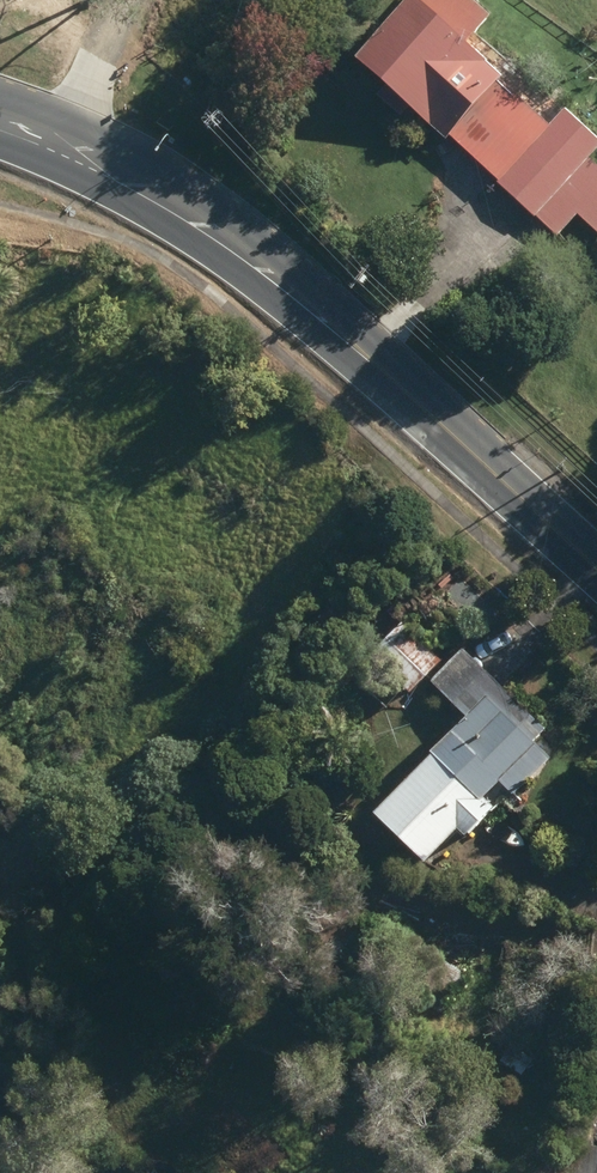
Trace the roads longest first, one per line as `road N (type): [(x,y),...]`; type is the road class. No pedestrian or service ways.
road 1 (tertiary): [(596,566),(309,305),(222,237),(64,129),(0,107)]
road 2 (track): [(64,129),(114,0)]

